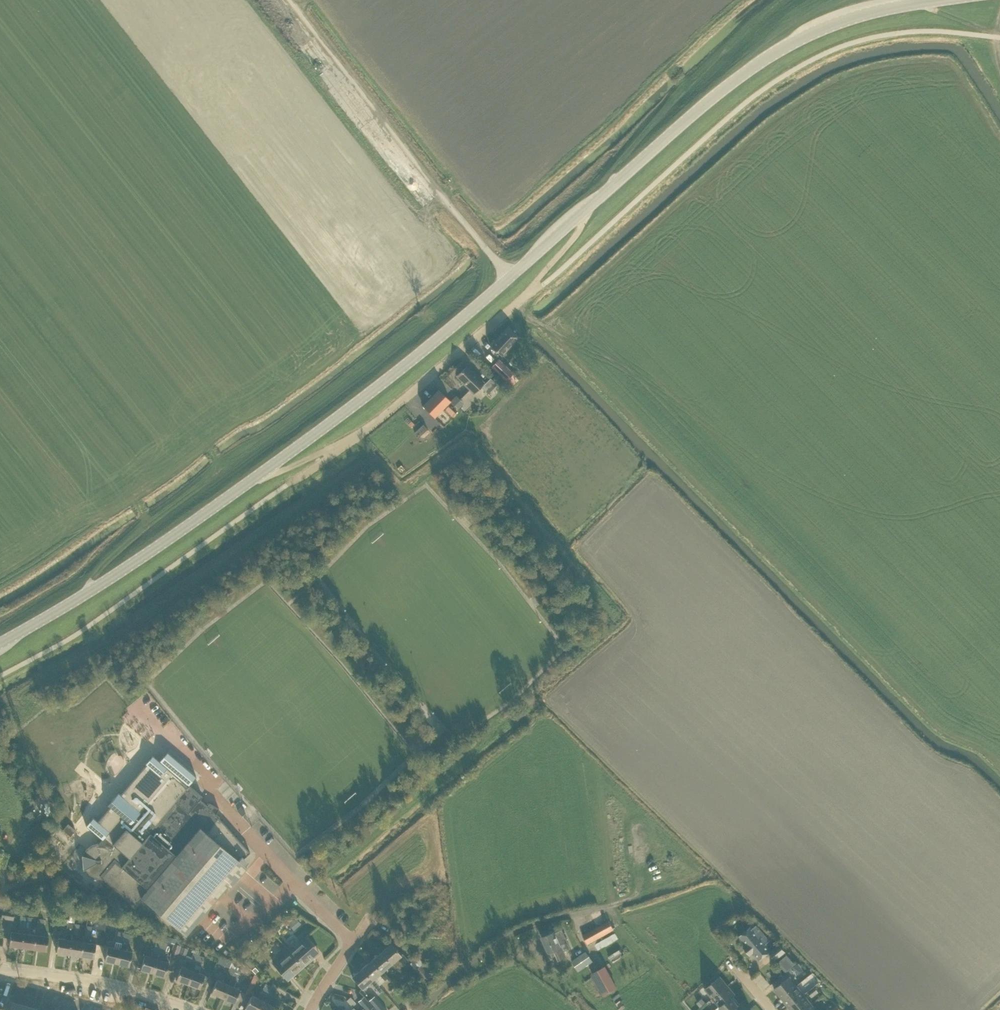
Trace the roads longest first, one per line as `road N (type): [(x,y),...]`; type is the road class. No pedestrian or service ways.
road 1 (primary): [(584,214),(781,52),(850,22),(963,0)]
road 2 (unclassified): [(510,280),(289,0)]
road 3 (unclassified): [(351,441),(527,295),(584,214)]
road 4 (primary): [(254,476),(510,280)]
road 5 (primary): [(0,645),(135,563),(254,476)]
road 6 (residential): [(351,944),(183,759)]
road 7 (track): [(0,754),(103,678),(183,759)]
road 8 (residential): [(0,969),(135,991),(189,1009)]
road 9 (track): [(585,915),(704,879),(728,883)]

